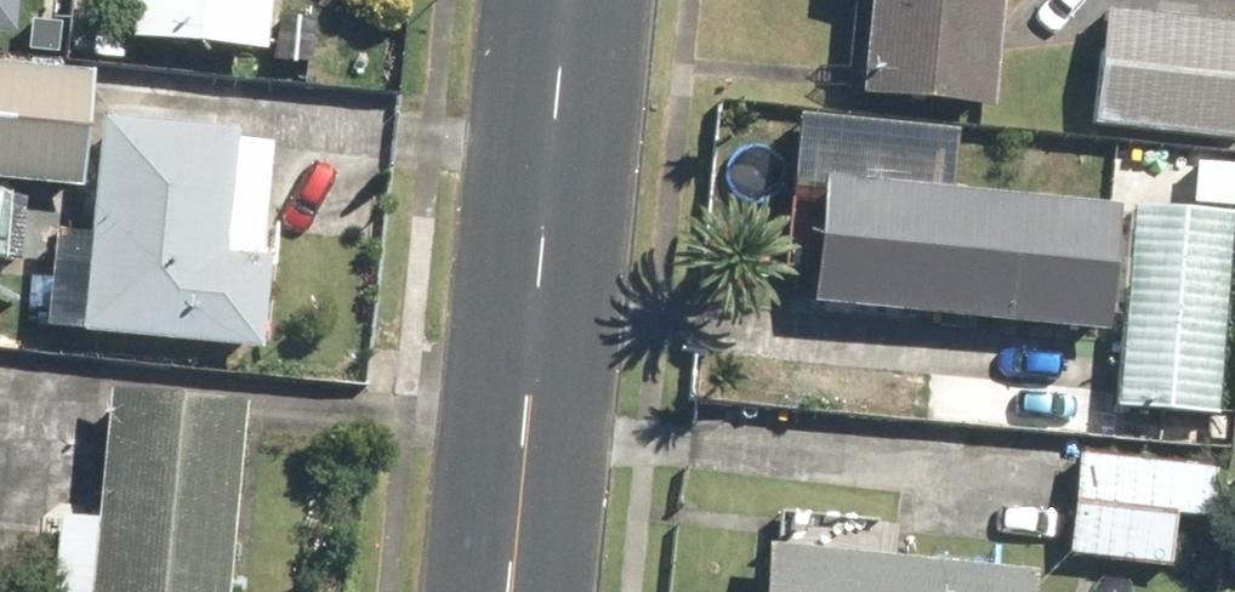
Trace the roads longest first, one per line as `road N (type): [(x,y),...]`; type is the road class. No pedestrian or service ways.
road 1 (tertiary): [(580,0),(529,591)]

